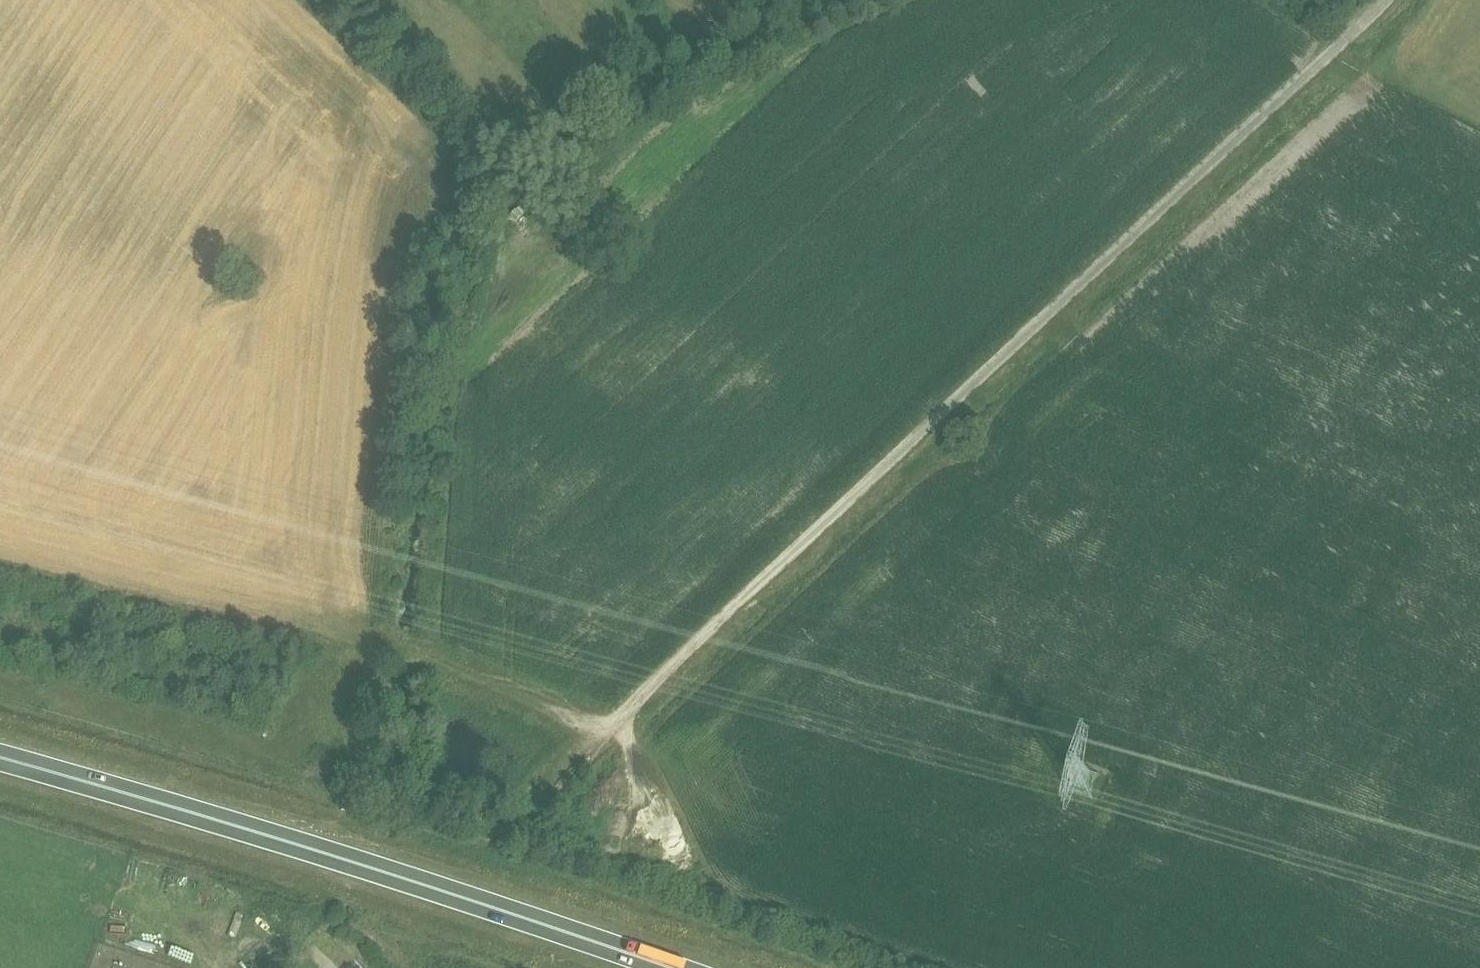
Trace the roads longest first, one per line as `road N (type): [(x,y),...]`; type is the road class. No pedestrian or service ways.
road 1 (unclassified): [(598,736),(1381,0)]
road 2 (trunk): [(0,762),(661,967)]

